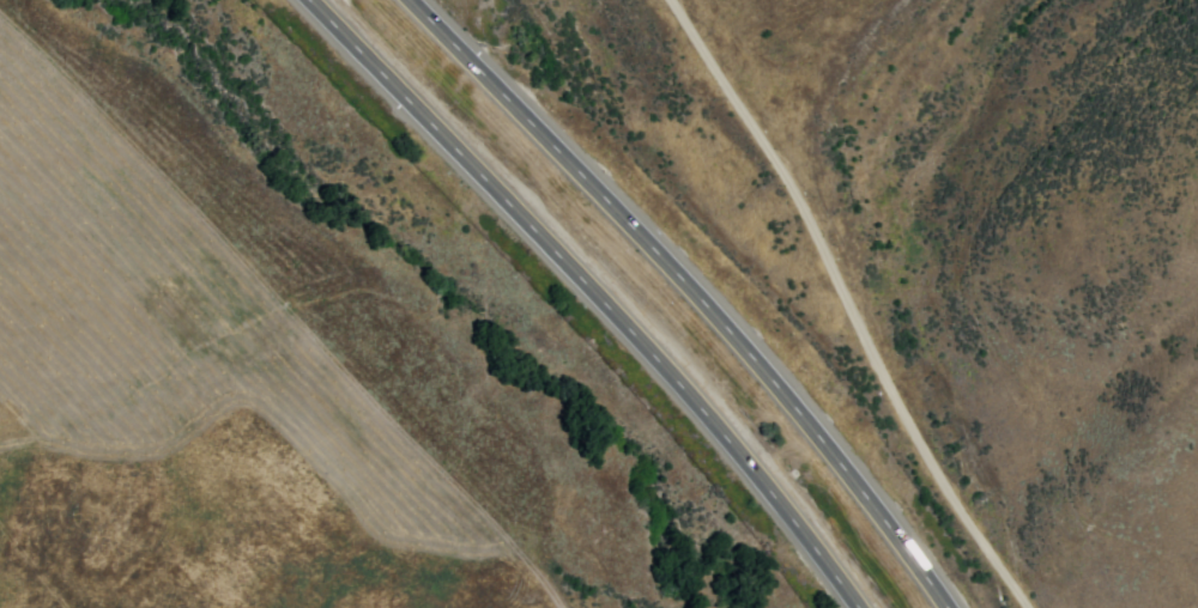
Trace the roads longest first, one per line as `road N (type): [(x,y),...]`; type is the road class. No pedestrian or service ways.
road 1 (trunk): [(310,0),(670,372),(859,607)]
road 2 (trunk): [(948,607),(847,472),(736,341),(409,0)]
road 3 (residential): [(1031,607),(712,38),(678,0)]

